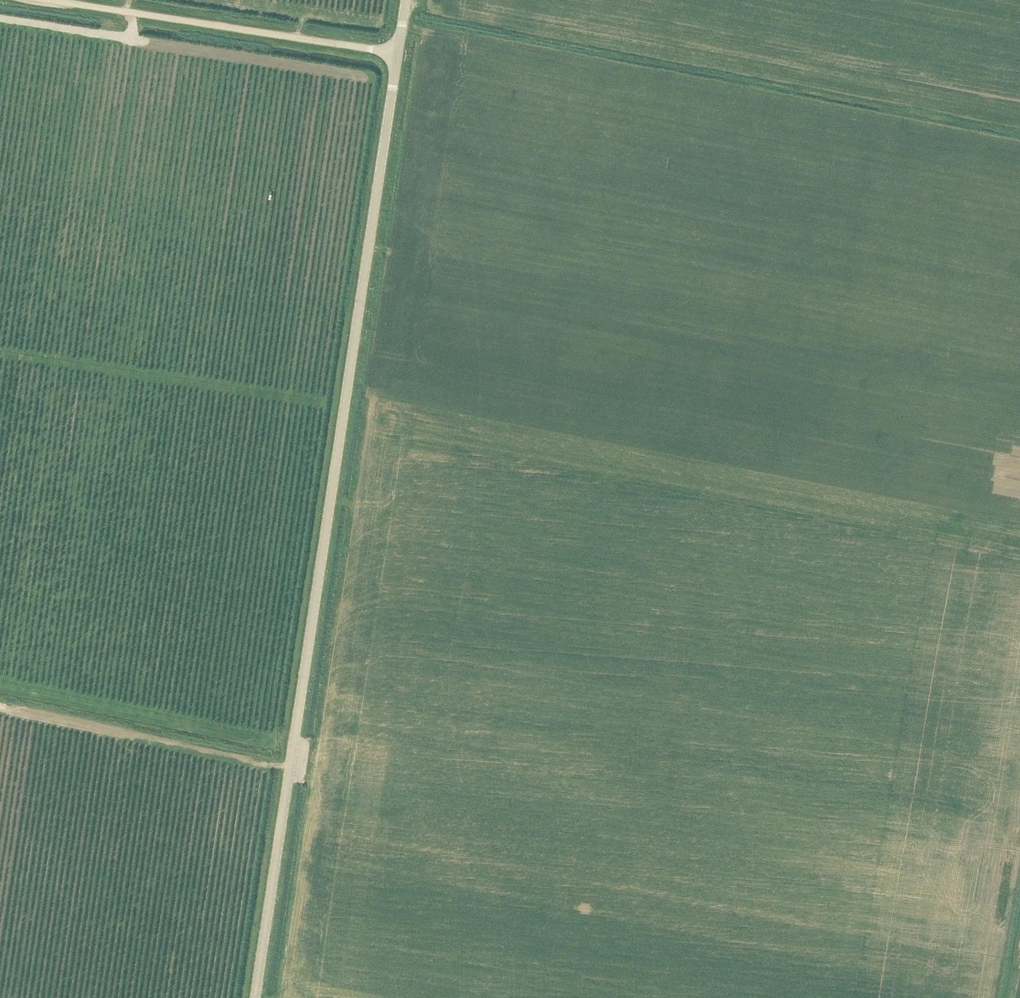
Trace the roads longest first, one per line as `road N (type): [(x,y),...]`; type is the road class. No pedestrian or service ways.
road 1 (tertiary): [(254,997),(397,54)]
road 2 (unclassified): [(397,54),(49,0)]

